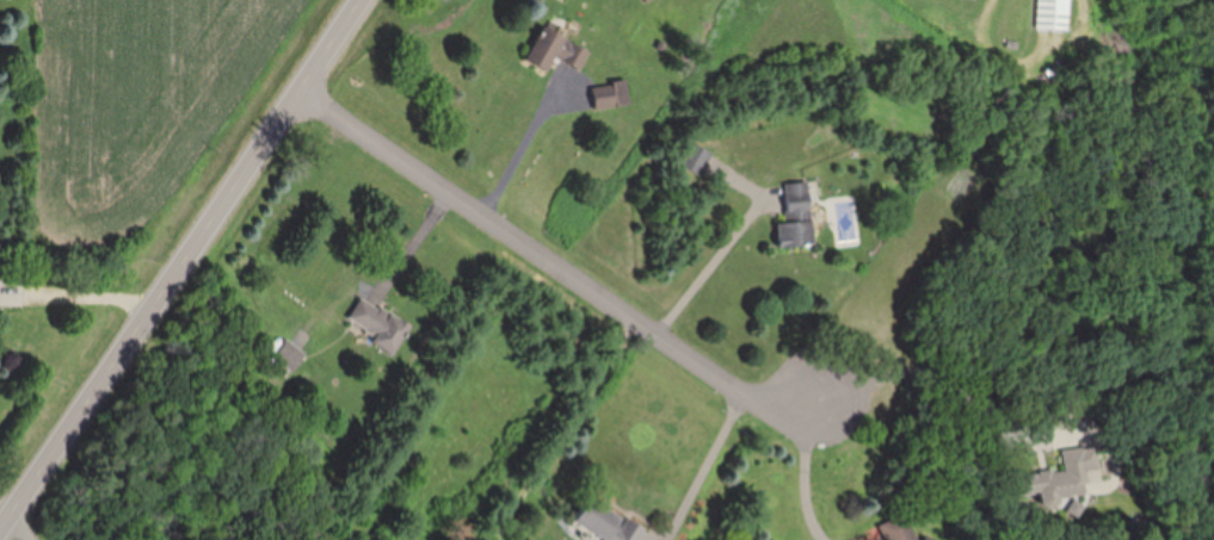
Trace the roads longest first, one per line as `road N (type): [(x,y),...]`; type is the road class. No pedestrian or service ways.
road 1 (secondary): [(362,0),(0,528)]
road 2 (residential): [(301,91),(760,398),(813,404)]

